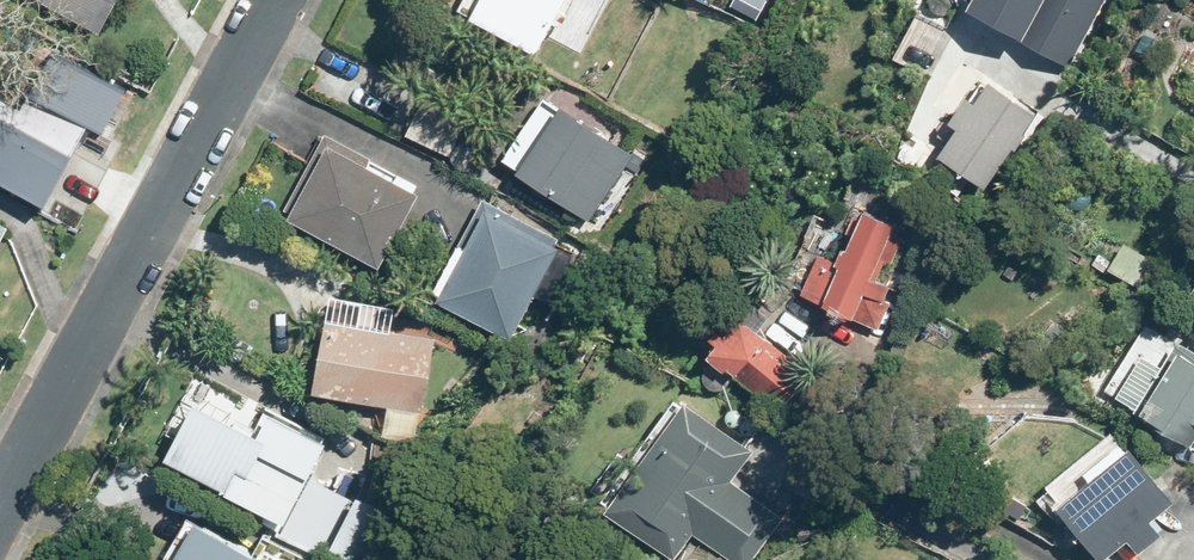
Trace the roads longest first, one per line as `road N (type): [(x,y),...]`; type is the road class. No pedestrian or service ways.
road 1 (residential): [(0,516),(270,0)]

